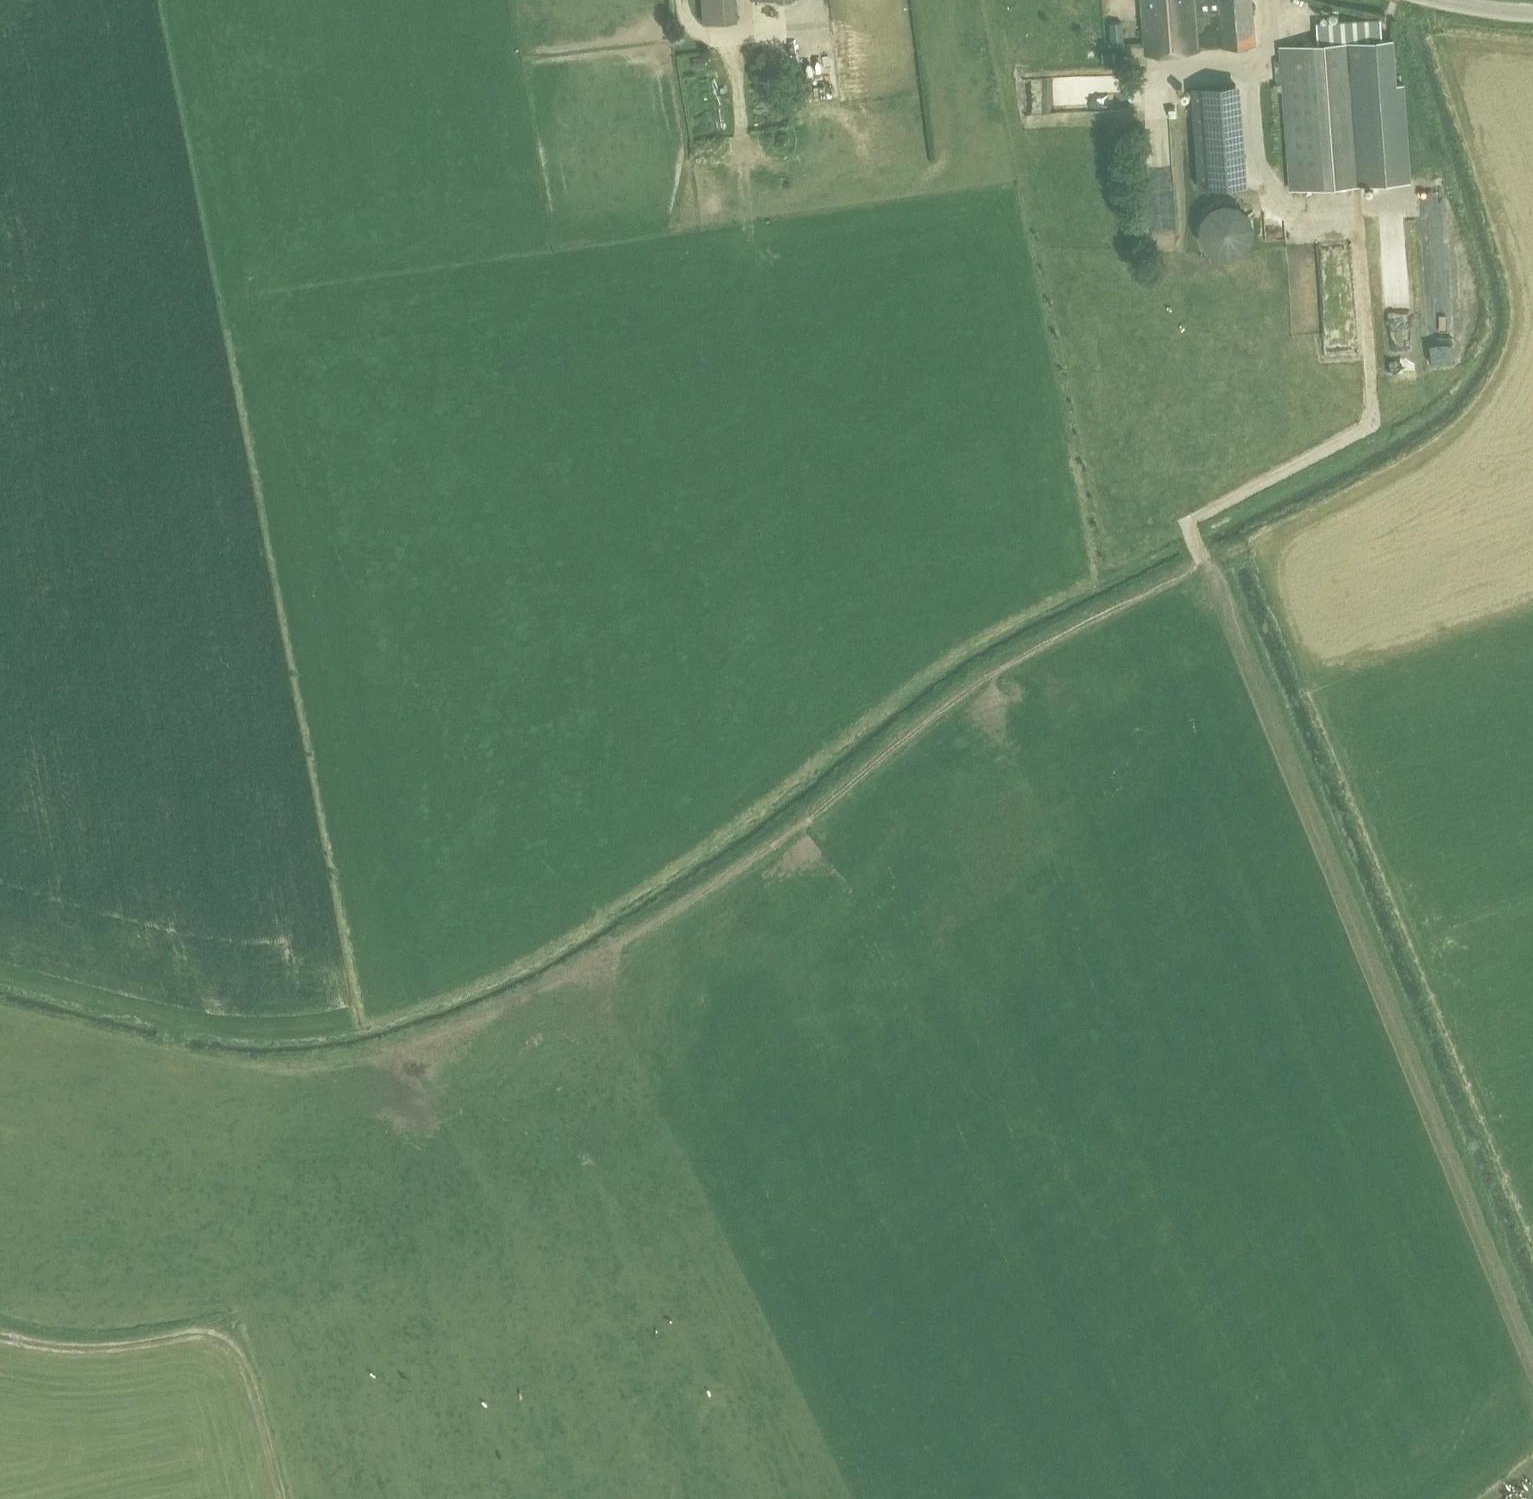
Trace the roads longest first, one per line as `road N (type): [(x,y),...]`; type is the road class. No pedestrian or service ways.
road 1 (track): [(284,1498),(243,1351),(216,1338),(74,1353),(0,1337)]

